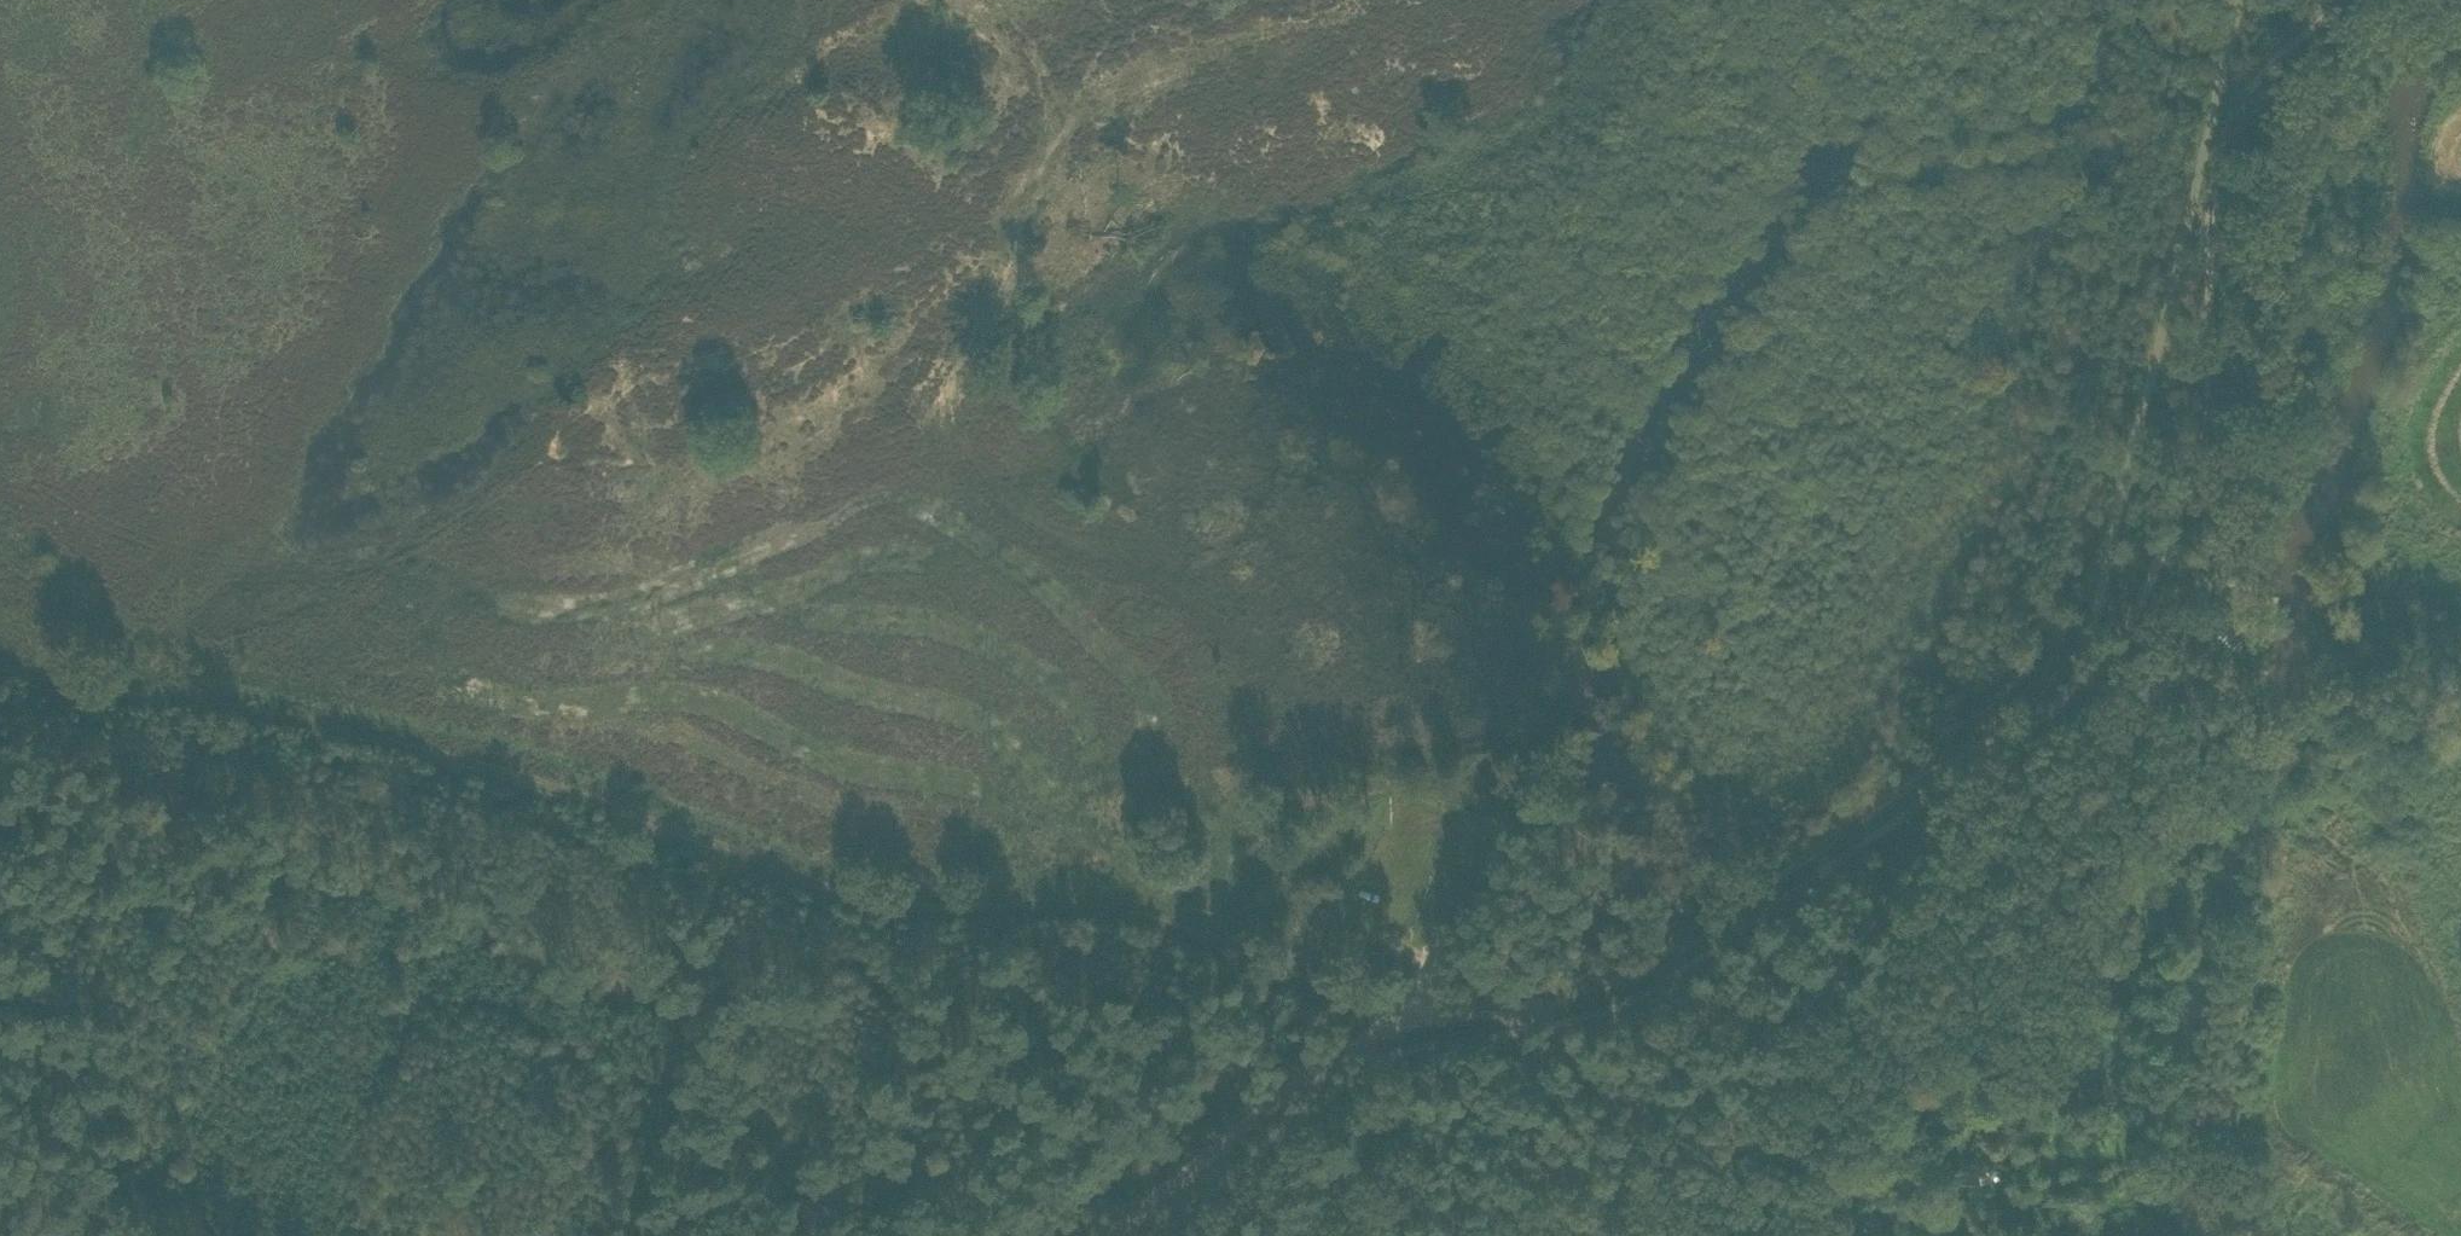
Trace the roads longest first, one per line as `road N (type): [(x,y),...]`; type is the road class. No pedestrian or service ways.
road 1 (track): [(1403,1053),(1614,1007),(2071,699),(2099,671),(2160,565),(2196,478),(2217,319),(2209,219),(2241,99),(2342,0)]
road 2 (track): [(1403,1053),(1166,1235)]

